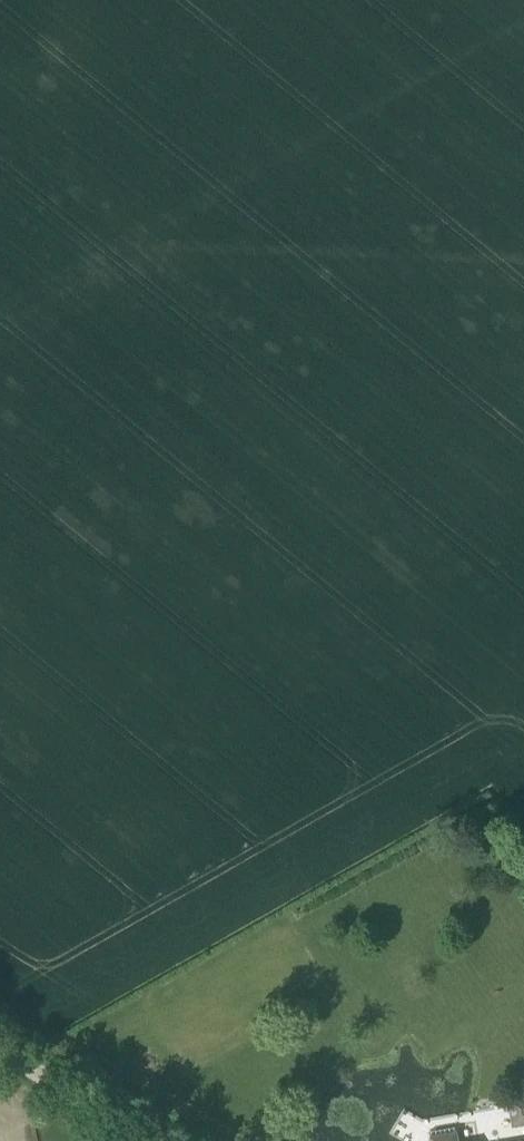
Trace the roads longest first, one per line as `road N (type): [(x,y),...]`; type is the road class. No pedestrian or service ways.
road 1 (unclassified): [(167,1140),(0,1037)]

